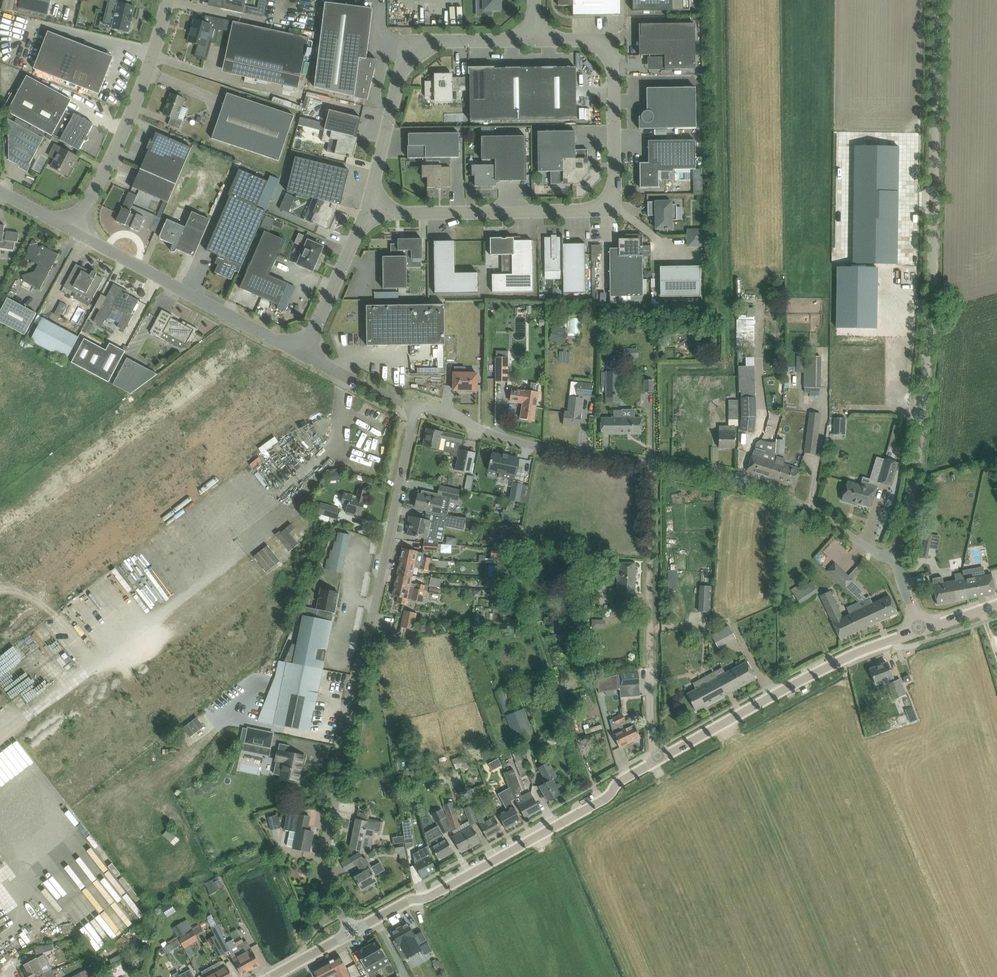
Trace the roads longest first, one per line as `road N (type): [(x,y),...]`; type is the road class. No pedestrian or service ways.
road 1 (unclassified): [(349,931),(327,882),(325,840),(411,412),(649,469)]
road 2 (unclassified): [(895,562),(923,424),(933,0)]
road 3 (residential): [(365,216),(604,206),(615,187),(611,53),(605,45),(536,41)]
road 4 (tertiary): [(349,931),(426,900),(609,799),(653,763)]
road 5 (tertiary): [(653,763),(852,654),(920,630)]
road 6 (unclassified): [(365,216),(405,67),(417,53),(432,44),(536,41)]
road 7 (unclassified): [(653,763),(649,469)]
road 8 (unclassified): [(649,469),(788,500),(895,562)]
road 9 (unclassified): [(304,356),(75,231)]
road 10 (unclassified): [(75,231),(142,86),(169,0)]
road 11 (unclassified): [(304,356),(365,216)]

